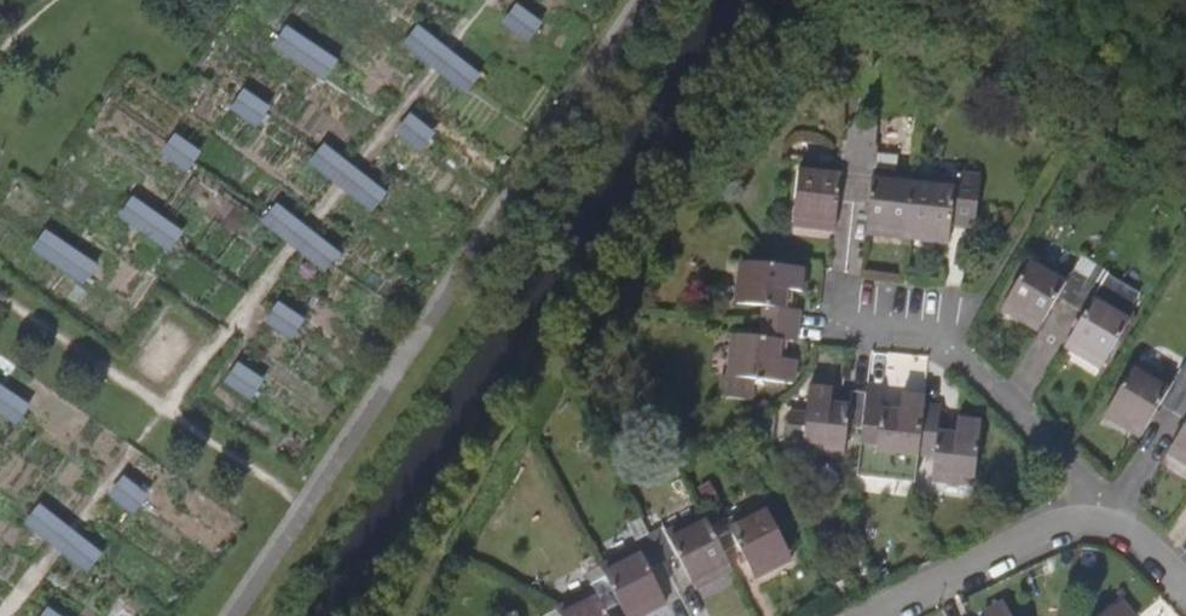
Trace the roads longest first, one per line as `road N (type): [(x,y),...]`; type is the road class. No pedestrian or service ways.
road 1 (unclassified): [(233,615),(660,0)]
road 2 (residential): [(1088,525),(1070,470),(922,336),(841,320)]
road 3 (residential): [(1088,525),(1037,538),(879,615)]
road 4 (residential): [(1185,589),(1140,543),(1088,525)]

